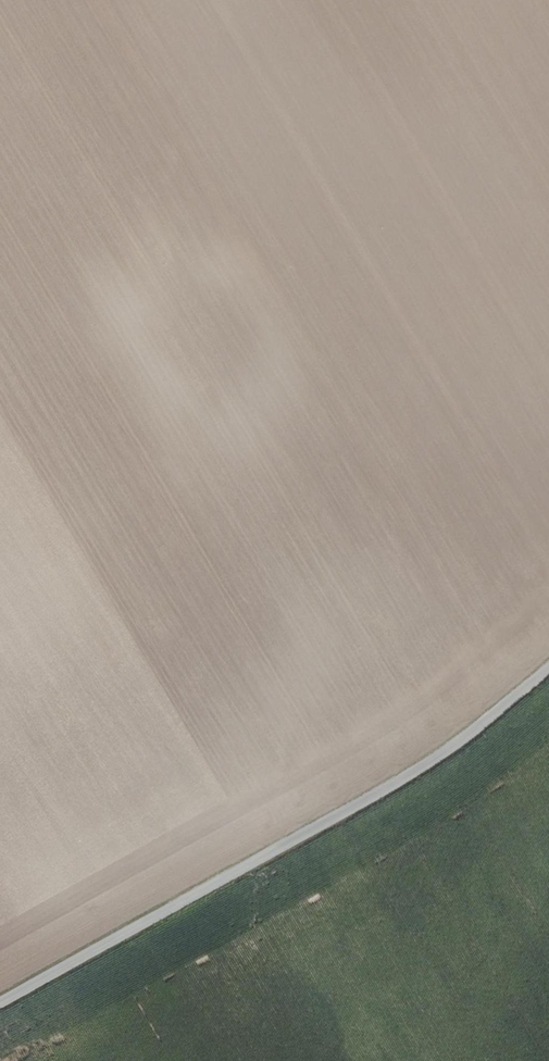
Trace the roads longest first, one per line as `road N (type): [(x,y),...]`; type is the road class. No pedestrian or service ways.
road 1 (unclassified): [(0,1007),(424,771),(548,670)]

